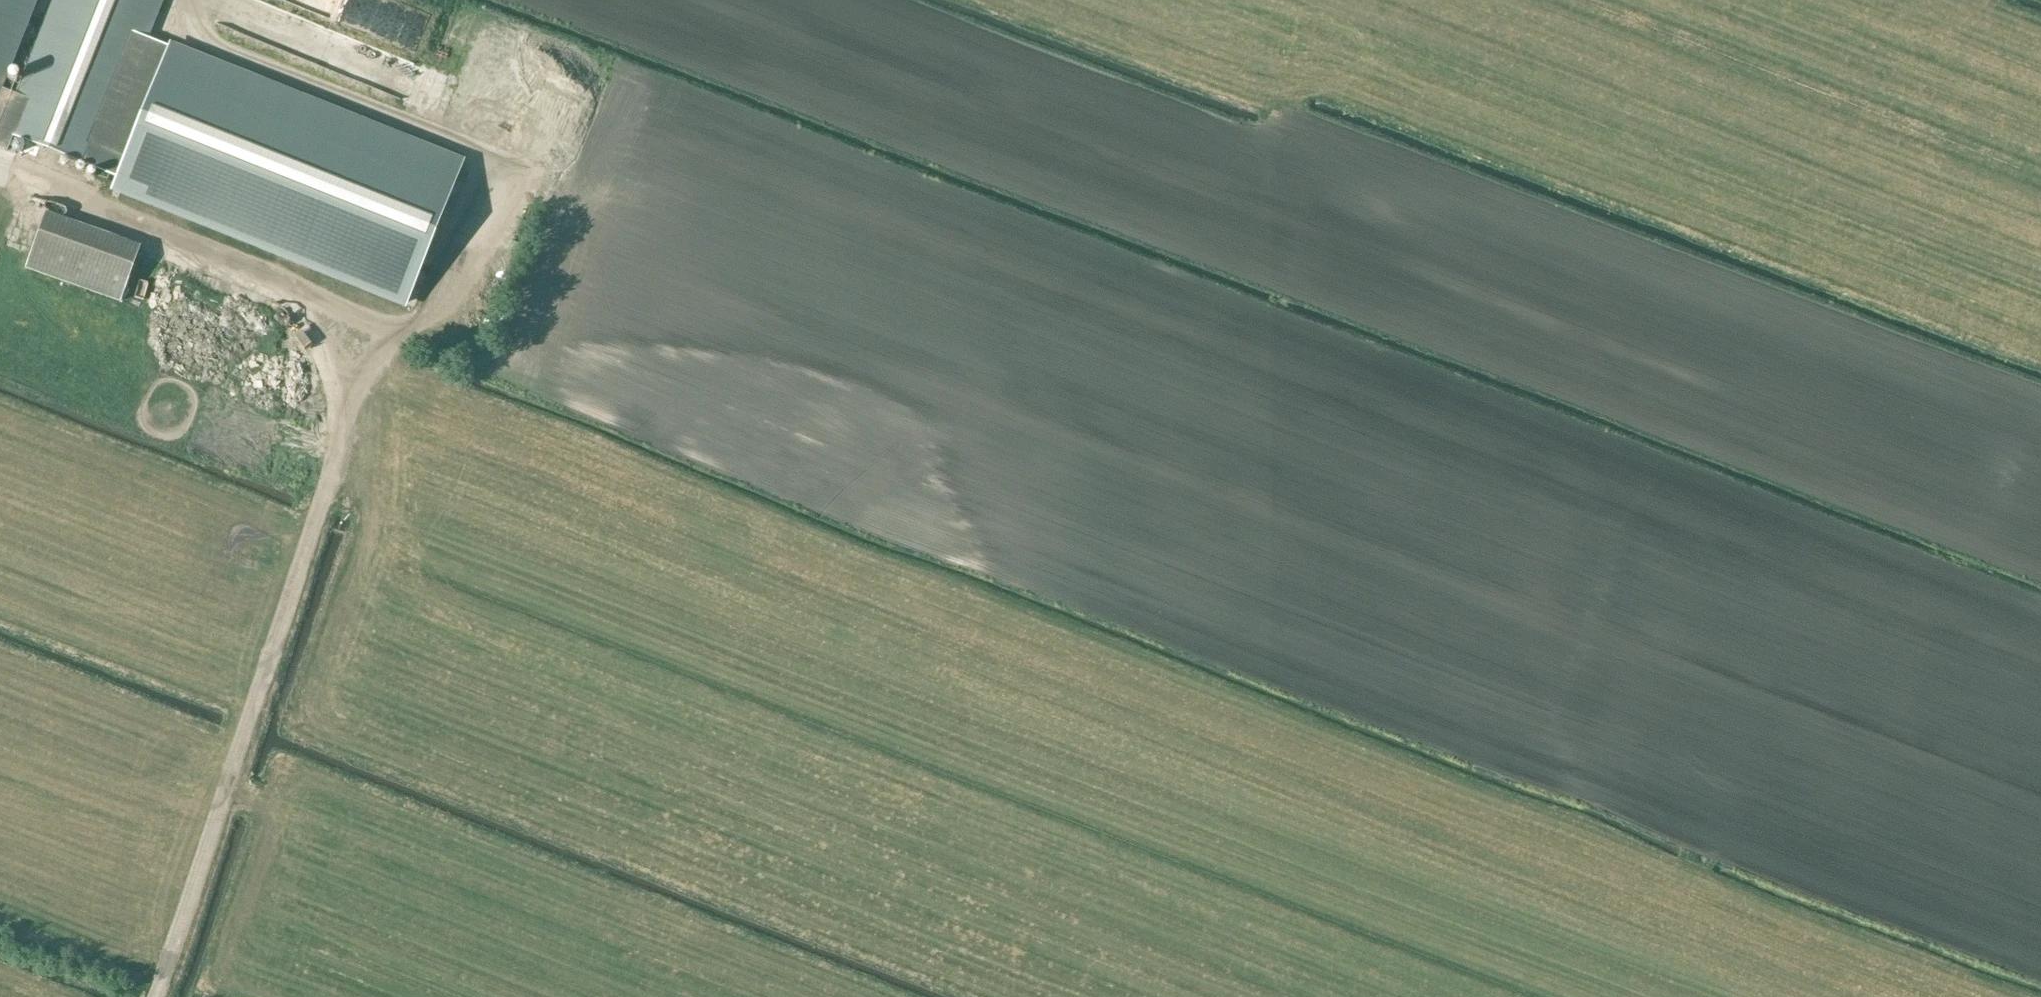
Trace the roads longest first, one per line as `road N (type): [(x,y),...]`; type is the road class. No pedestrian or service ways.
road 1 (track): [(153,996),(331,468),(338,410),(367,317)]

